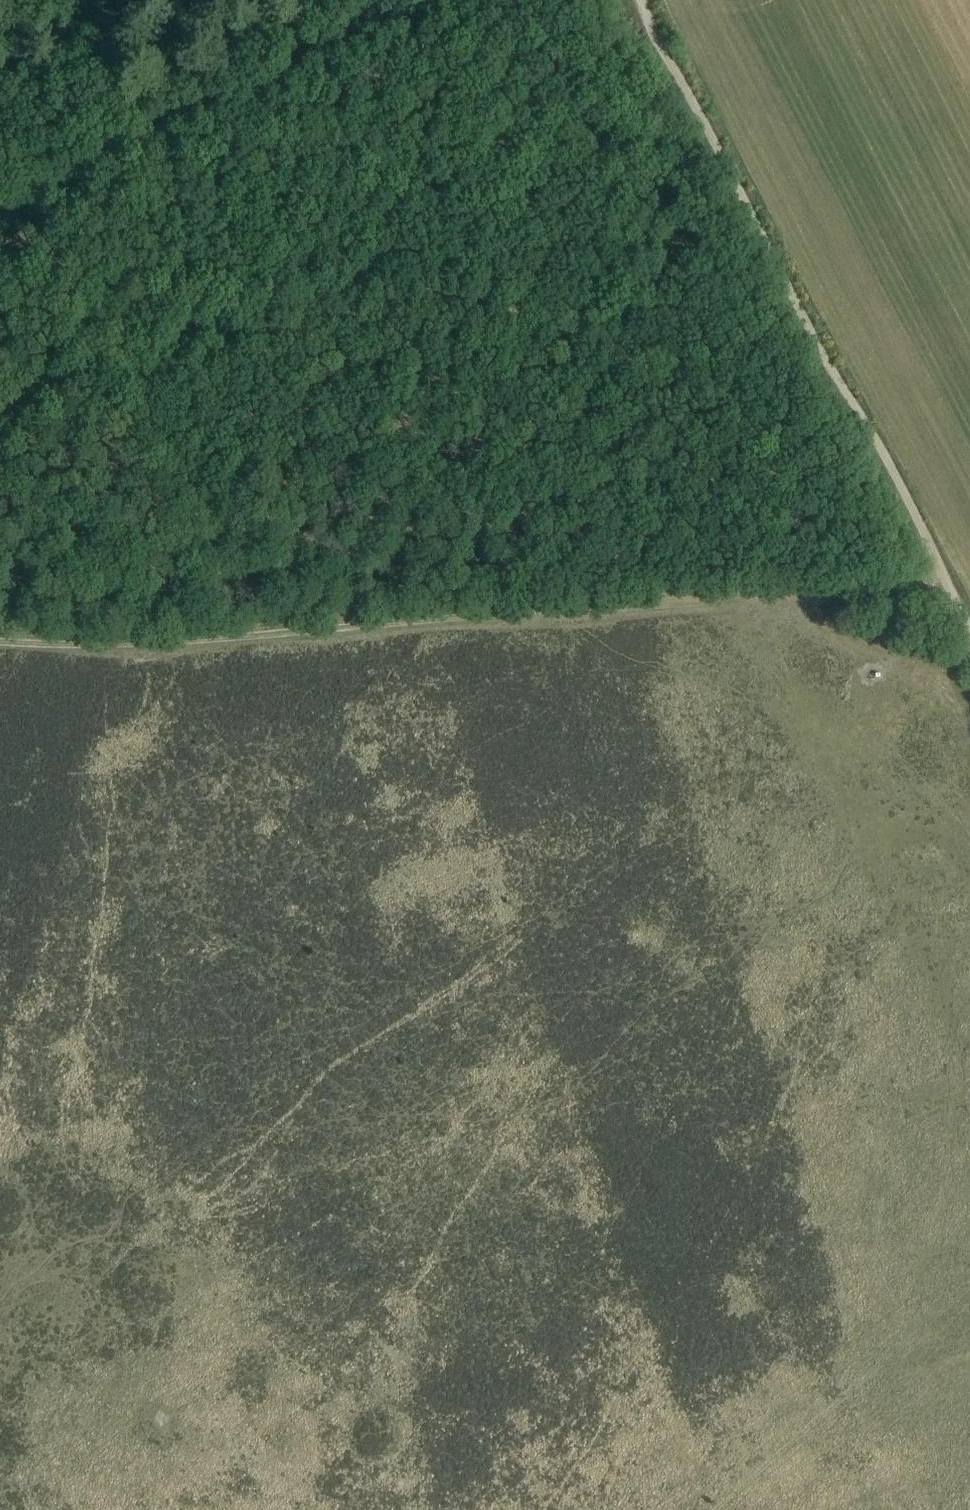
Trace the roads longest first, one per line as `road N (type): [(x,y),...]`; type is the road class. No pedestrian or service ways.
road 1 (track): [(0,642),(100,645),(948,587)]
road 2 (track): [(948,587),(645,0)]
road 3 (track): [(445,0),(0,213)]

